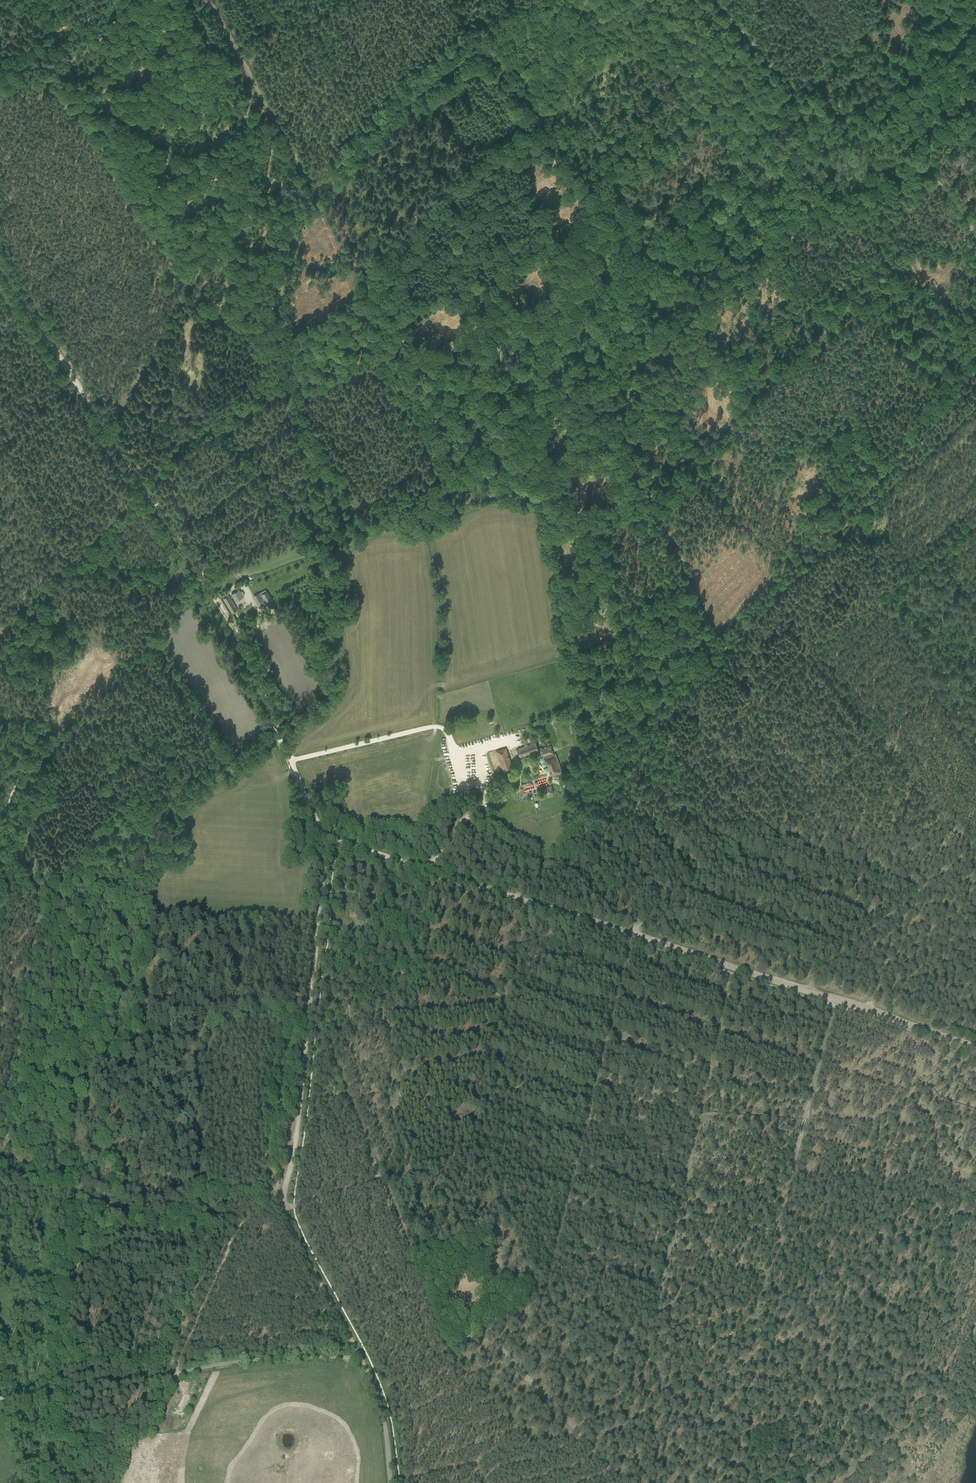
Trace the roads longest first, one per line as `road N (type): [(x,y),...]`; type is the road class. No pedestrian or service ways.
road 1 (track): [(422,869),(975,1044)]
road 2 (unclassified): [(291,761),(244,642),(0,268)]
road 3 (track): [(379,1398),(566,1279),(625,1340),(716,1285),(751,1323)]
road 4 (track): [(284,1207),(481,1152),(473,1132),(531,902)]
road 5 (track): [(9,65),(82,119),(186,287),(241,321),(263,349),(280,345)]
road 6 (unclassified): [(975,282),(968,216),(954,198),(852,107),(793,85),(718,0)]
road 7 (track): [(361,1357),(237,1363),(0,1398)]
road 8 (track): [(545,1289),(629,940)]
road 9 (track): [(284,1192),(332,838)]
road 10 (track): [(836,999),(777,1225),(779,1245),(751,1323)]
road 11 (track): [(330,1047),(449,1355)]
road 12 (track): [(327,834),(291,761),(440,727),(470,759),(485,795)]
road 13 (track): [(931,1209),(869,1189),(872,1121),(975,1051)]
road 14 (track): [(554,510),(581,590),(578,621),(599,729),(595,758)]
road 15 (track): [(422,869),(430,978),(313,1059)]
road 16 (track): [(379,1398),(289,1226),(284,1192)]
road 17 (track): [(751,1323),(865,1458)]
road 18 (track): [(845,1264),(947,1395)]
road 19 (track): [(107,433),(186,287)]
road 20 (track): [(845,1264),(931,1209),(975,1247)]
road 21 (track): [(481,1152),(536,1295)]
road 22 (track): [(489,421),(634,396)]
road 23 (unclassified): [(119,0),(0,71)]
road 24 (track): [(97,1482),(116,1451),(150,1425),(174,1373)]
road 25 (track): [(66,565),(0,463)]

